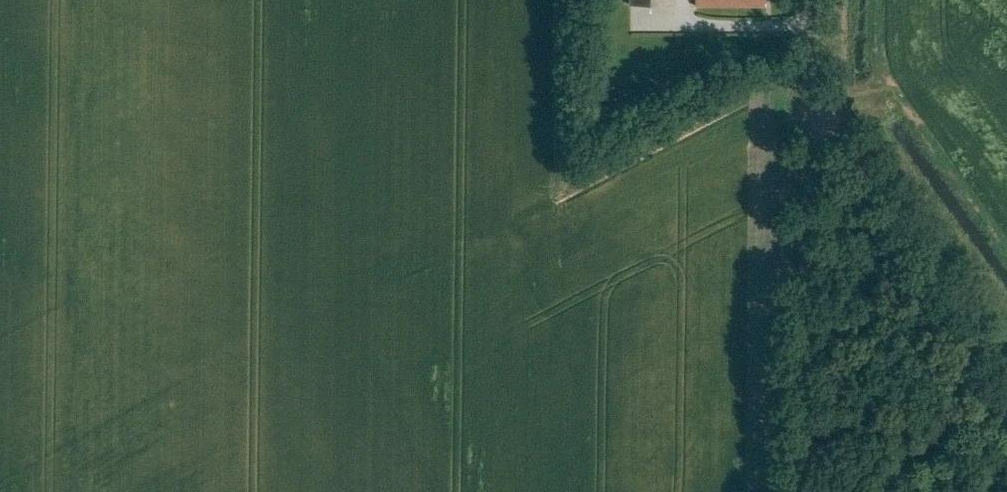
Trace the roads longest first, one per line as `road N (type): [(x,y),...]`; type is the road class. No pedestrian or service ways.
road 1 (unclassified): [(804,491),(812,96)]
road 2 (unclassified): [(1006,367),(812,96)]

